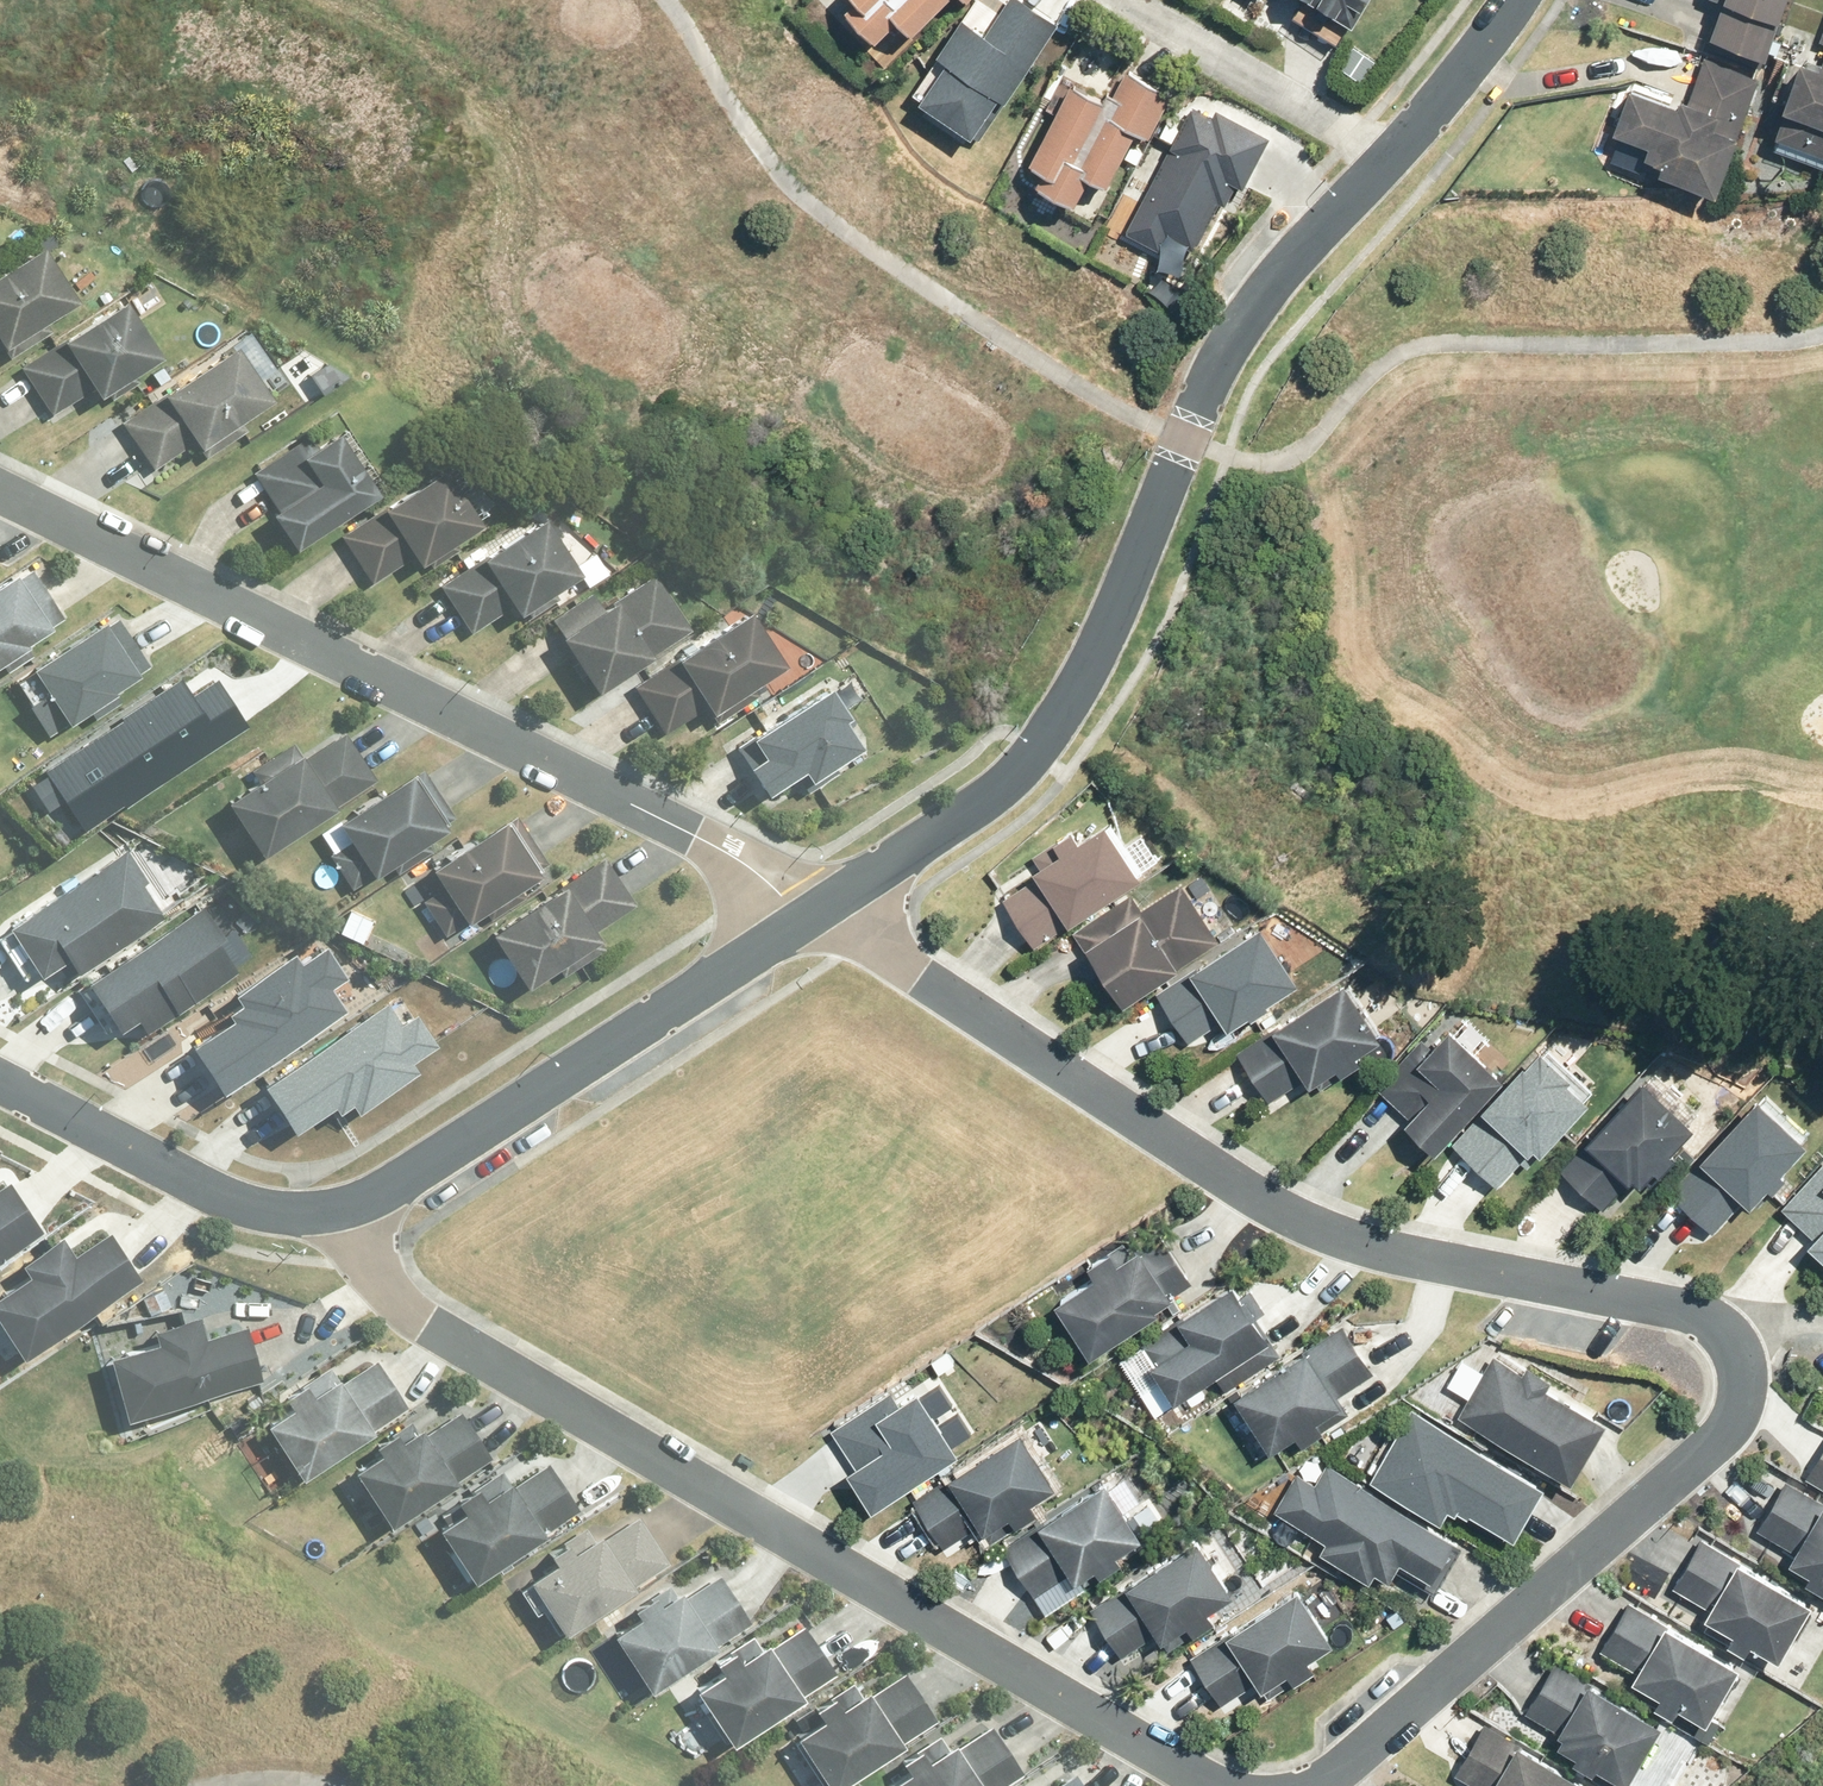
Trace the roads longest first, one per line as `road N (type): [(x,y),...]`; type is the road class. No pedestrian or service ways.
road 1 (residential): [(1308,1785),(1368,1748),(1703,1454),(1729,1427),(1742,1393),(1740,1348),(1705,1313),(1423,1260),(1347,1241),(1292,1217),(811,913)]
road 2 (residential): [(341,1209),(401,1306),(1220,1785)]
road 3 (residential): [(811,913),(979,806),(1063,718),(1213,378),(1253,315),(1386,161)]
road 4 (residential): [(0,489),(654,814),(747,865),(811,913)]
road 5 (residential): [(341,1209),(421,1169),(811,913)]
road 6 (residential): [(341,1209),(302,1215),(229,1199),(0,1081)]
road 7 (residential): [(1386,161),(1115,0)]
road 8 (residential): [(1386,161),(1514,0)]

